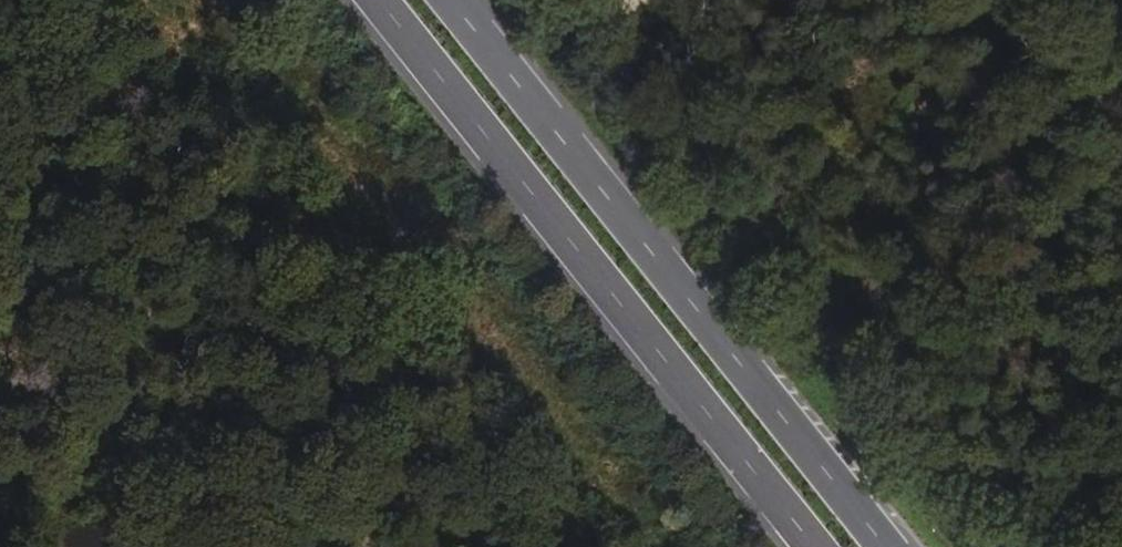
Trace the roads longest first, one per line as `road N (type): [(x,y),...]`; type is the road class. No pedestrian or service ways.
road 1 (primary): [(377,0),(813,546)]
road 2 (primary): [(882,546),(448,0)]

